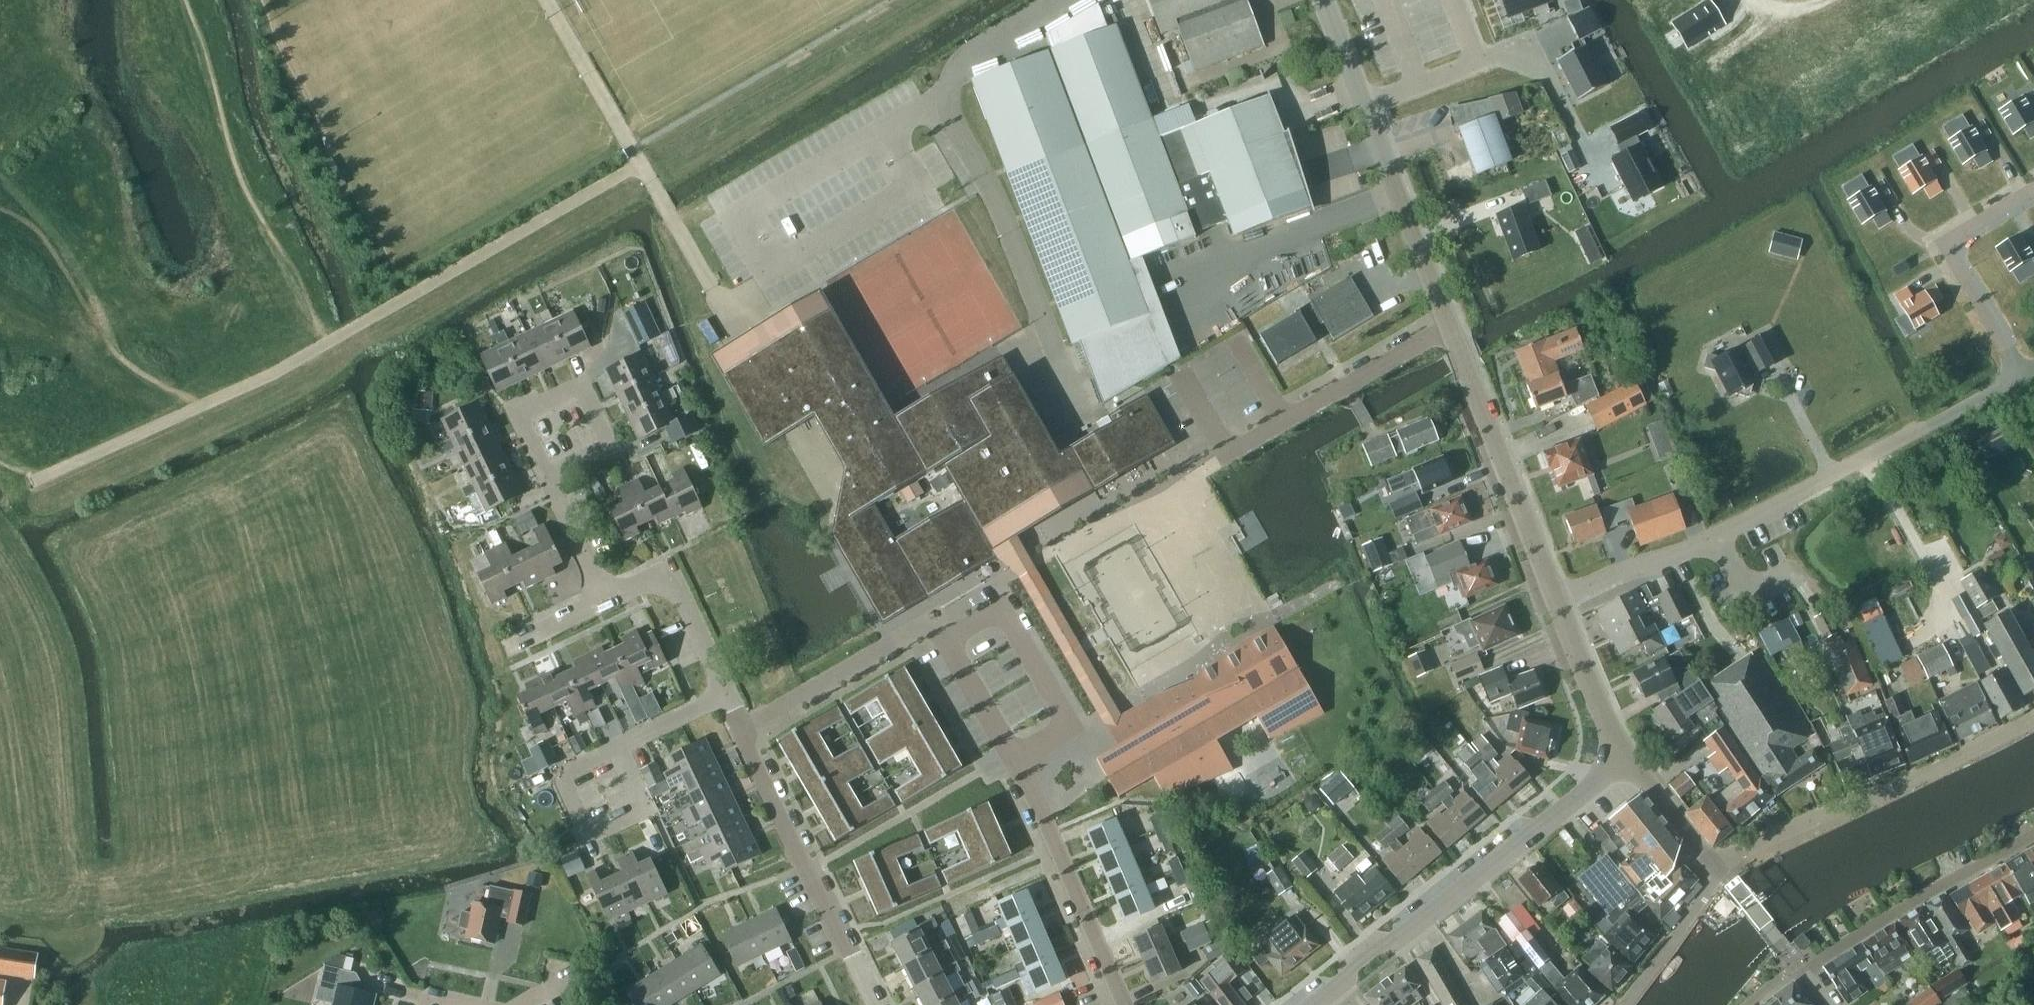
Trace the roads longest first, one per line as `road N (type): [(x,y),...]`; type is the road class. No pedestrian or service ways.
road 1 (tertiary): [(1556,598),(1322,0)]
road 2 (residential): [(1556,598),(1718,536),(2026,373)]
road 3 (tertiary): [(1306,1004),(1624,756)]
road 4 (residential): [(1720,870),(2033,718)]
road 5 (residential): [(878,1004),(740,731)]
road 6 (residential): [(1801,972),(2033,831)]
road 7 (residential): [(1128,1004),(1016,764)]
road 8 (residential): [(740,731),(939,623),(951,641)]
road 9 (residential): [(2033,194),(1950,244),(2026,373)]
road 10 (residential): [(723,694),(679,588),(649,580),(603,596)]
road 11 (residential): [(548,472),(522,414),(582,387),(608,445)]
road 12 (tertiary): [(1624,756),(1556,598)]
road 13 (residential): [(1625,1004),(1720,870)]
road 14 (tertiary): [(1720,870),(1624,756)]
road 15 (residential): [(603,596),(548,472)]
road 16 (tertiary): [(1801,972),(1720,870)]

